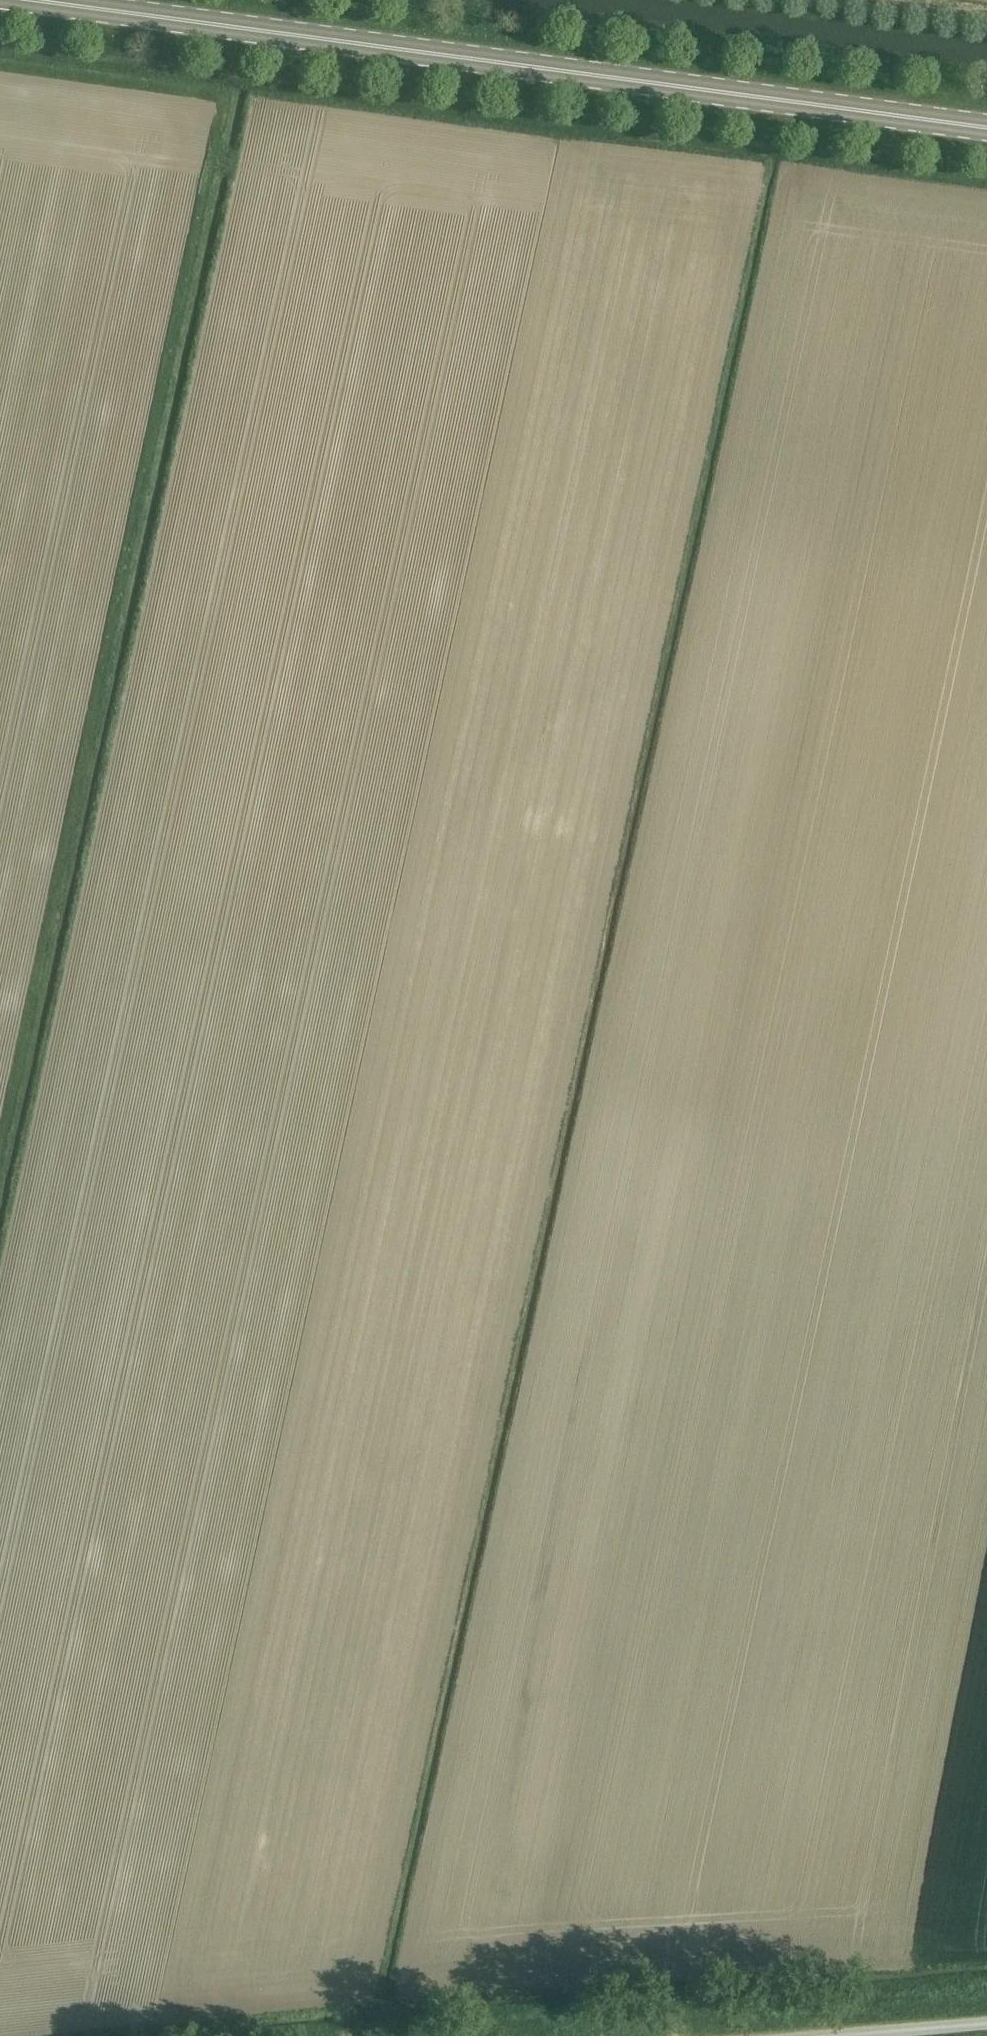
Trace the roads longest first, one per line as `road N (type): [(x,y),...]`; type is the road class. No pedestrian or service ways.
road 1 (primary): [(986,127),(35,0)]
road 2 (unclassified): [(986,2022),(823,2035)]

